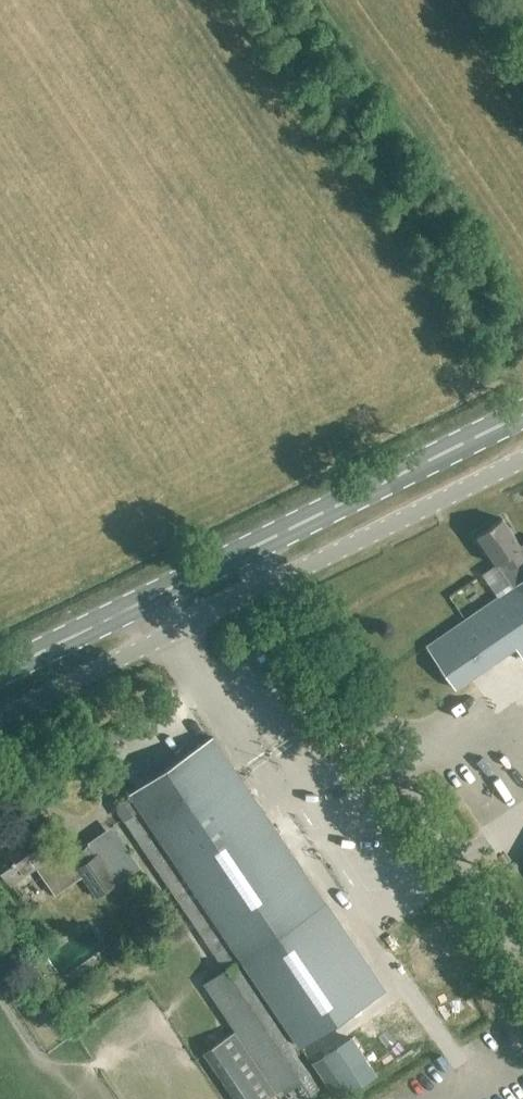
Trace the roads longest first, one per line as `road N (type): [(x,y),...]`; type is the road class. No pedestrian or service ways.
road 1 (primary): [(522,414),(0,672)]
road 2 (unclassified): [(0,718),(522,460)]
road 3 (track): [(269,585),(522,961)]

